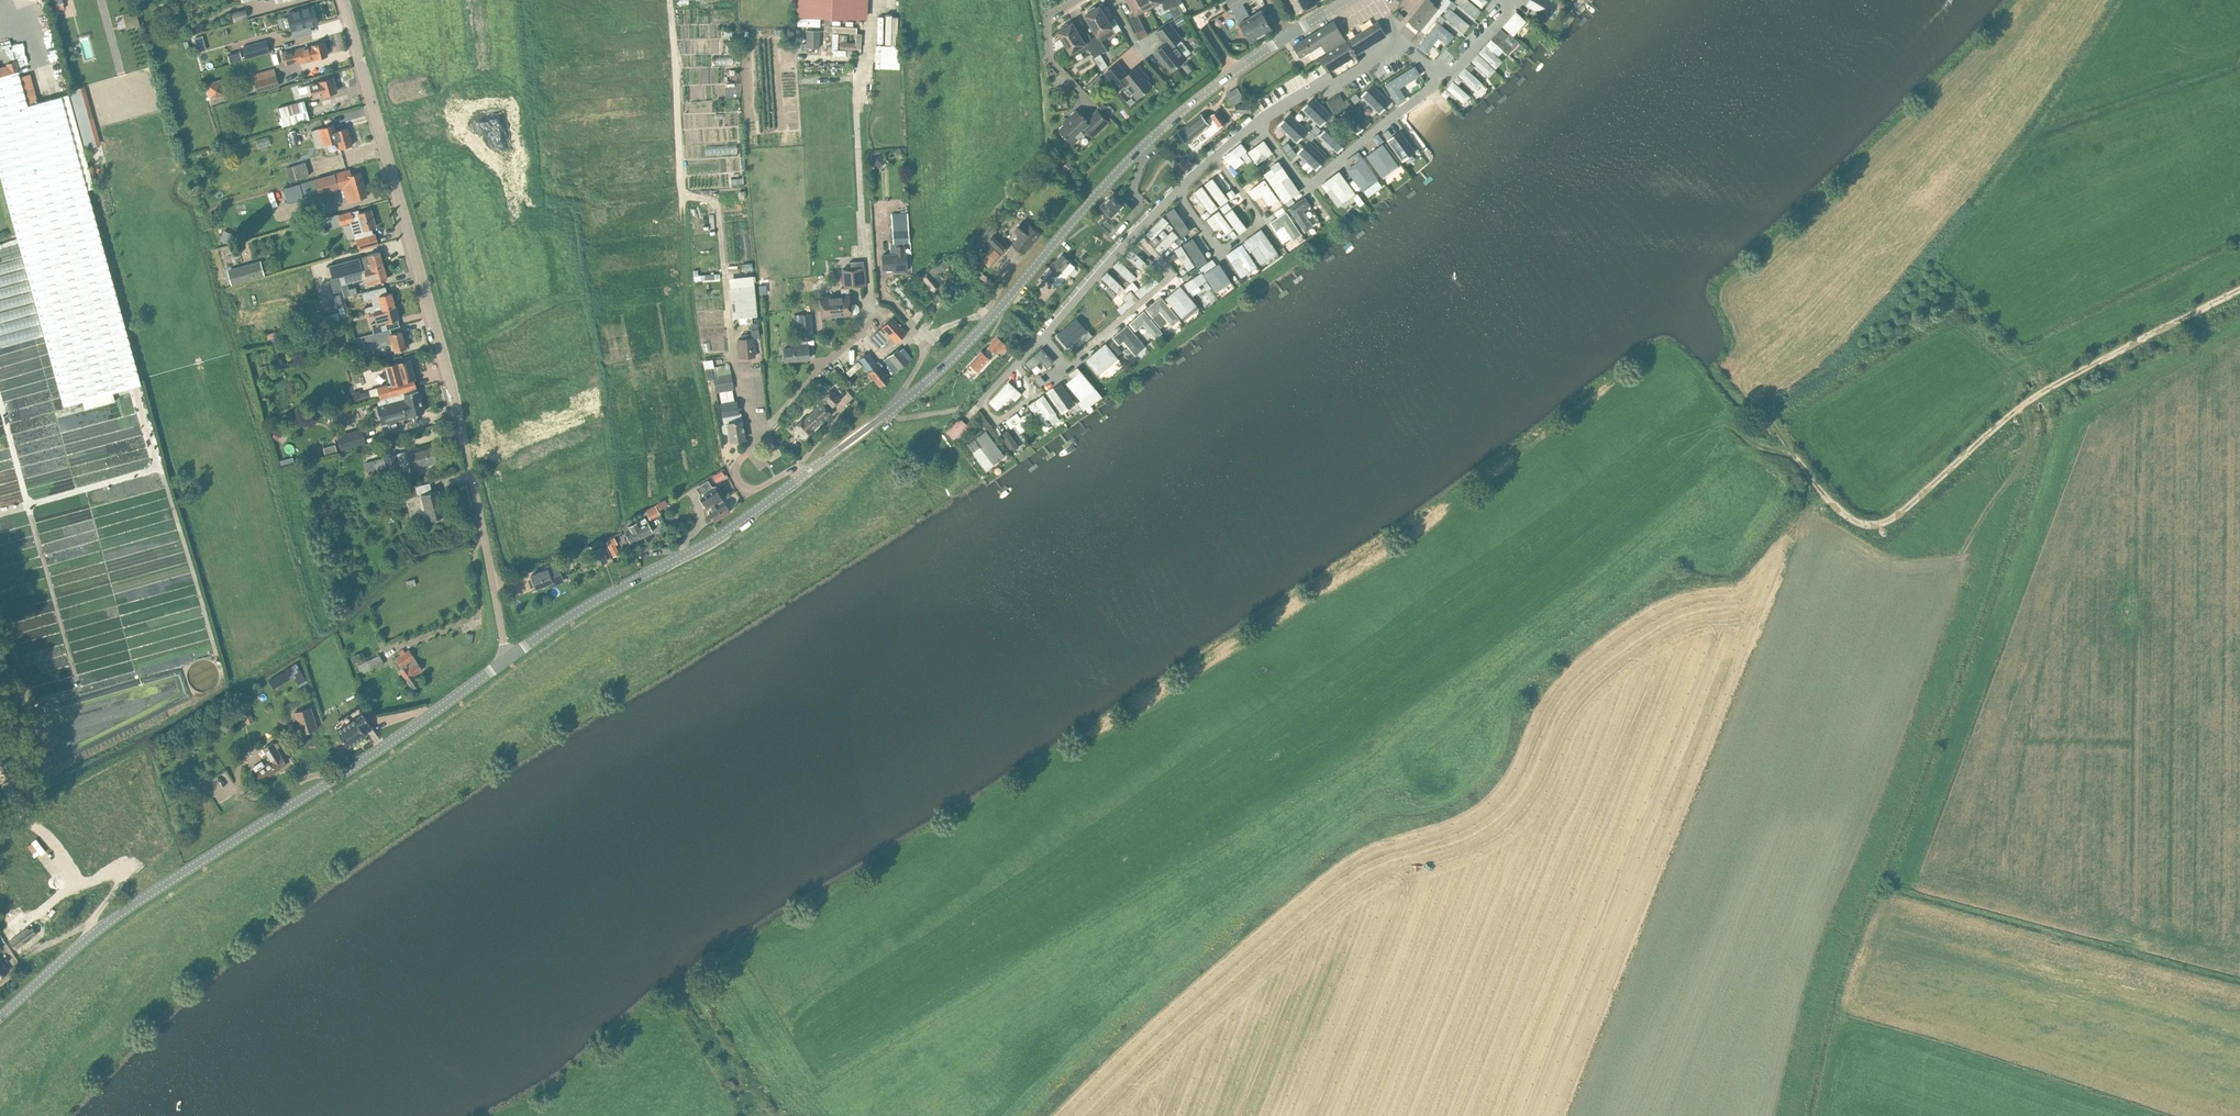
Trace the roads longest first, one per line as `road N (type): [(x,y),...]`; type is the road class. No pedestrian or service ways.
road 1 (unclassified): [(0,1016),(116,916),(507,659)]
road 2 (track): [(2239,289),(2057,385),(1882,526),(1862,526),(1827,500)]
road 3 (unclassified): [(992,316),(1134,155),(1211,87),(1285,38)]
road 4 (residential): [(468,461),(579,449),(694,416),(699,405),(673,324),(665,250)]
road 5 (unclassified): [(507,659),(603,596),(709,542),(806,473)]
road 6 (track): [(874,319),(856,108),(868,0)]
road 7 (residential): [(665,250),(509,301),(458,305)]
road 8 (residential): [(468,461),(507,659)]
road 9 (residential): [(886,308),(755,438)]
road 10 (residential): [(500,163),(659,125)]
road 11 (residential): [(932,344),(882,291),(876,204)]
road 12 (residential): [(426,296),(464,443)]
road 13 (residential): [(355,36),(392,172)]
road 14 (residential): [(665,250),(676,232),(671,142),(659,125)]
road 15 (residential): [(481,0),(355,36)]
road 16 (residential): [(392,172),(426,296)]
road 17 (unclassified): [(899,403),(992,316)]
road 18 (residential): [(806,473),(790,471),(744,490),(734,471),(755,438)]
road 19 (residential): [(659,125),(651,0)]

